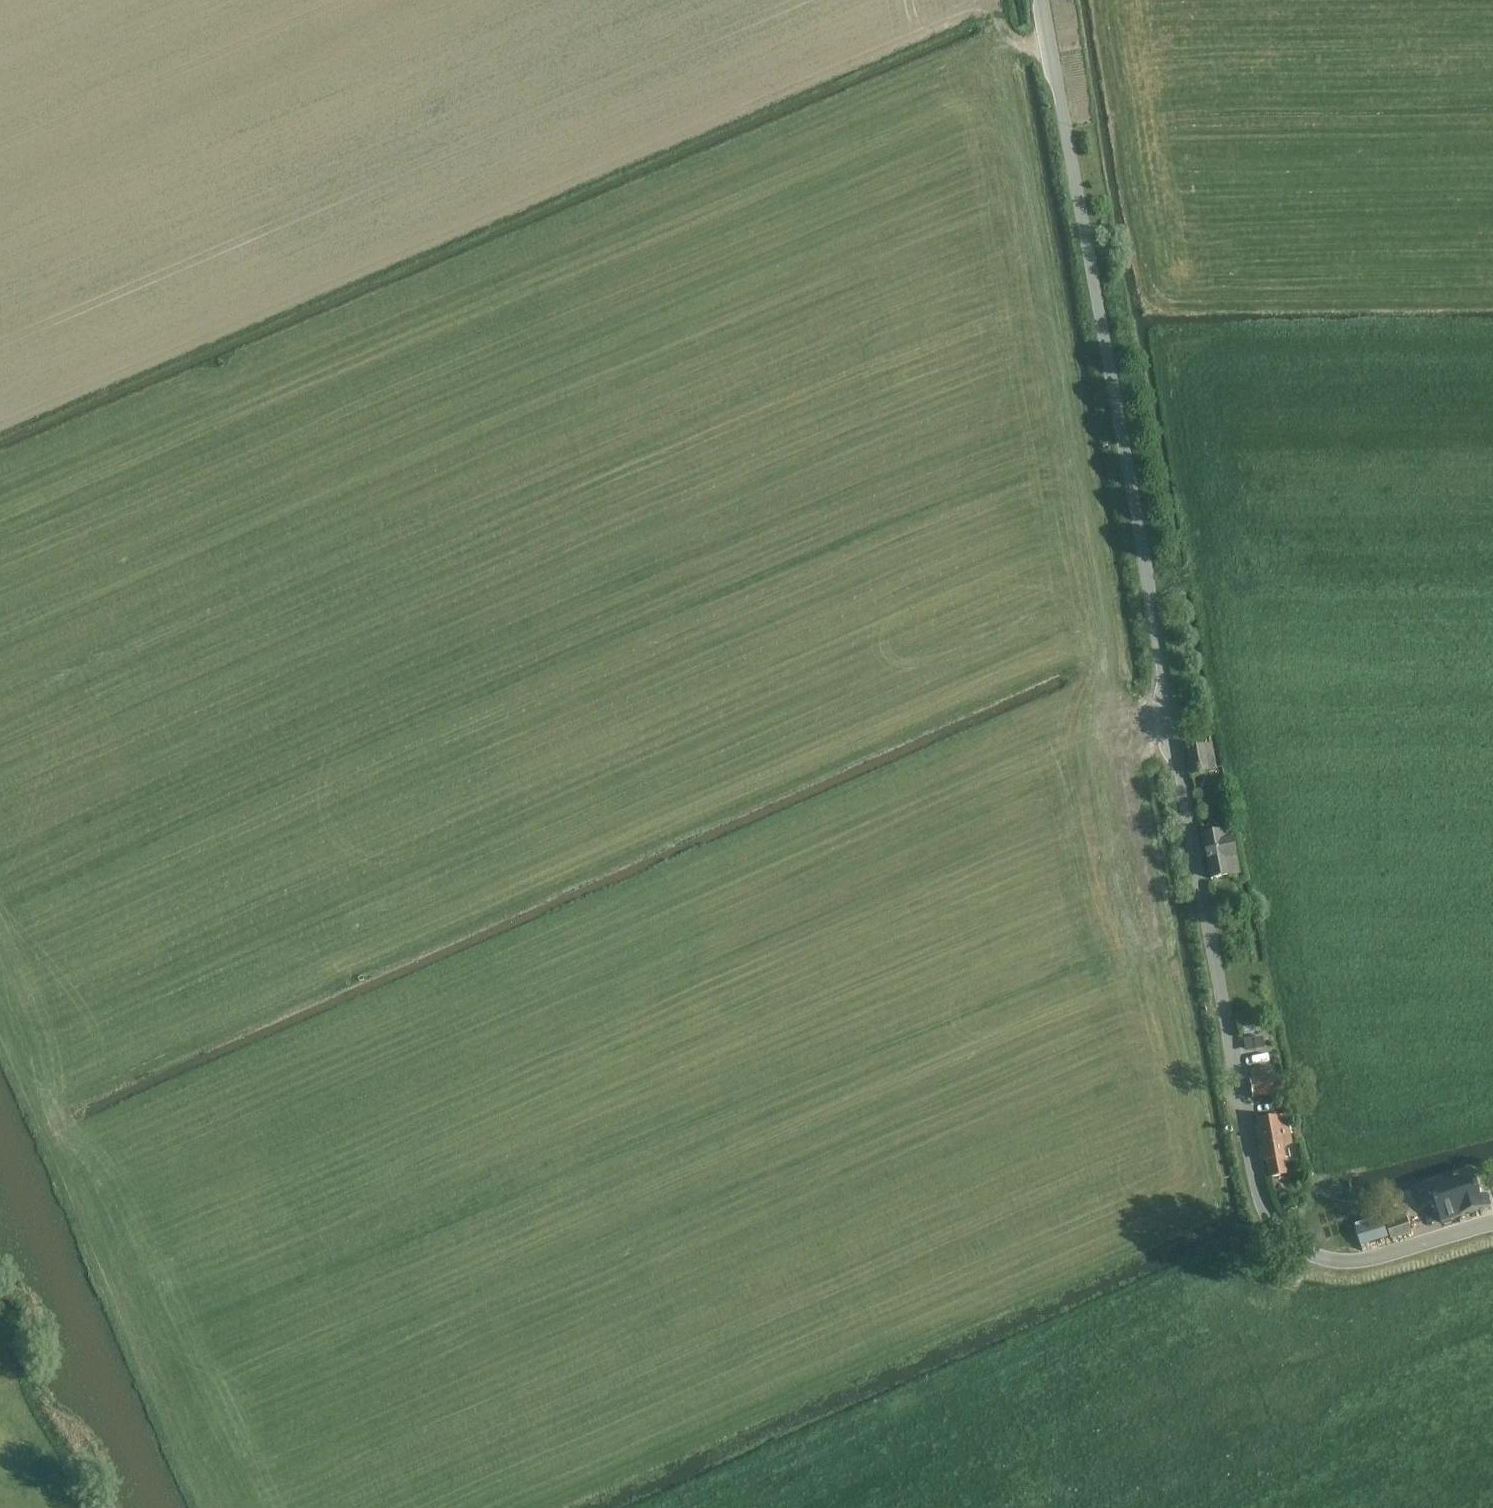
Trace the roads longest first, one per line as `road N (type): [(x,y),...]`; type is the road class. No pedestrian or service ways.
road 1 (unclassified): [(1492,1224),(1367,1262),(1314,1259),(1273,1237),(1243,1179),(1038,0)]

